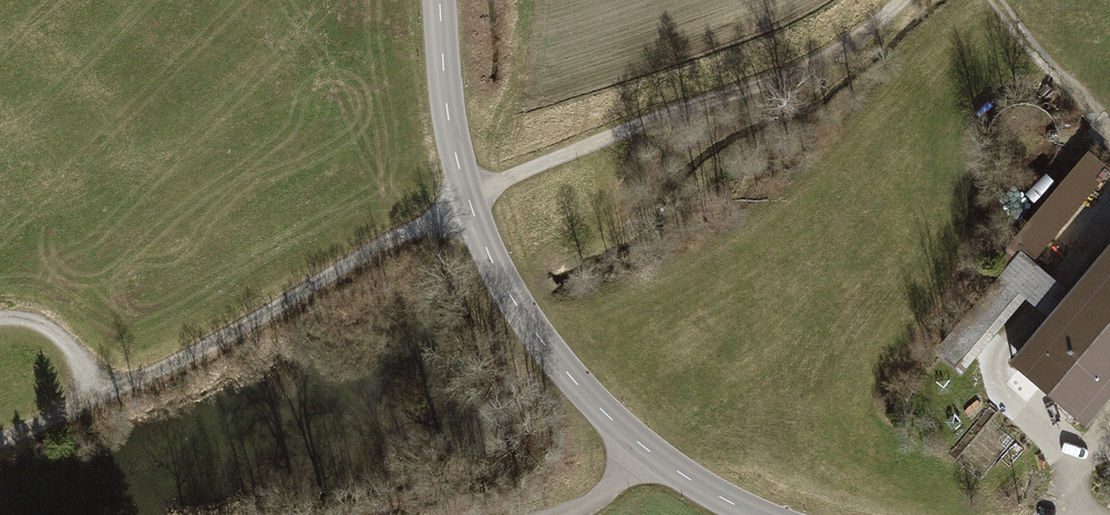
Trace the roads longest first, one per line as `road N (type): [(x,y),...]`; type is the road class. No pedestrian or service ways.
road 1 (tertiary): [(440,0),(456,155),(505,287),(608,416),(684,475),(762,514)]
road 2 (track): [(468,199),(193,353),(0,440)]
road 3 (track): [(468,199),(565,154),(812,68),(905,0)]
road 4 (track): [(992,0),(1109,138)]
road 5 (track): [(99,398),(58,336),(36,323),(0,319)]

